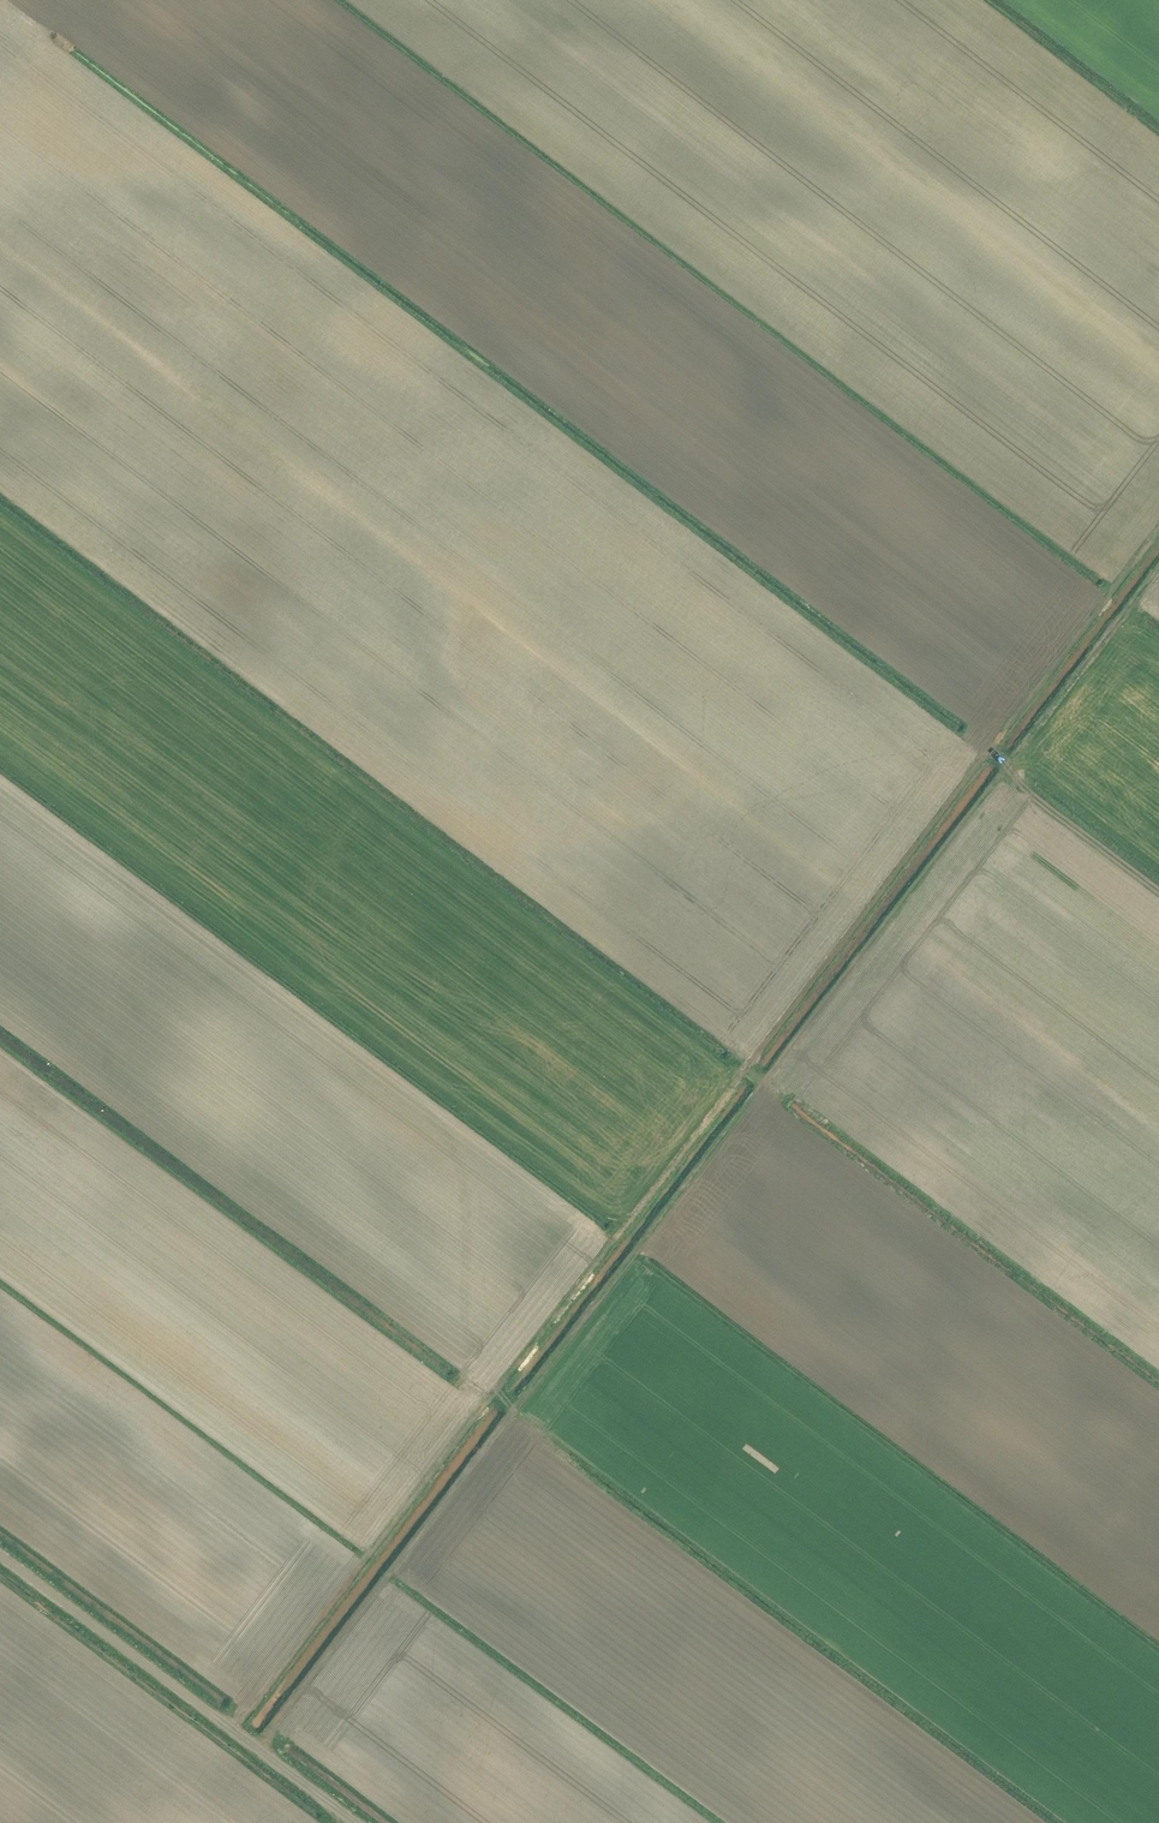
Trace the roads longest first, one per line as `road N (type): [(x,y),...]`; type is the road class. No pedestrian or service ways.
road 1 (unclassified): [(355,1822),(0,1555)]

